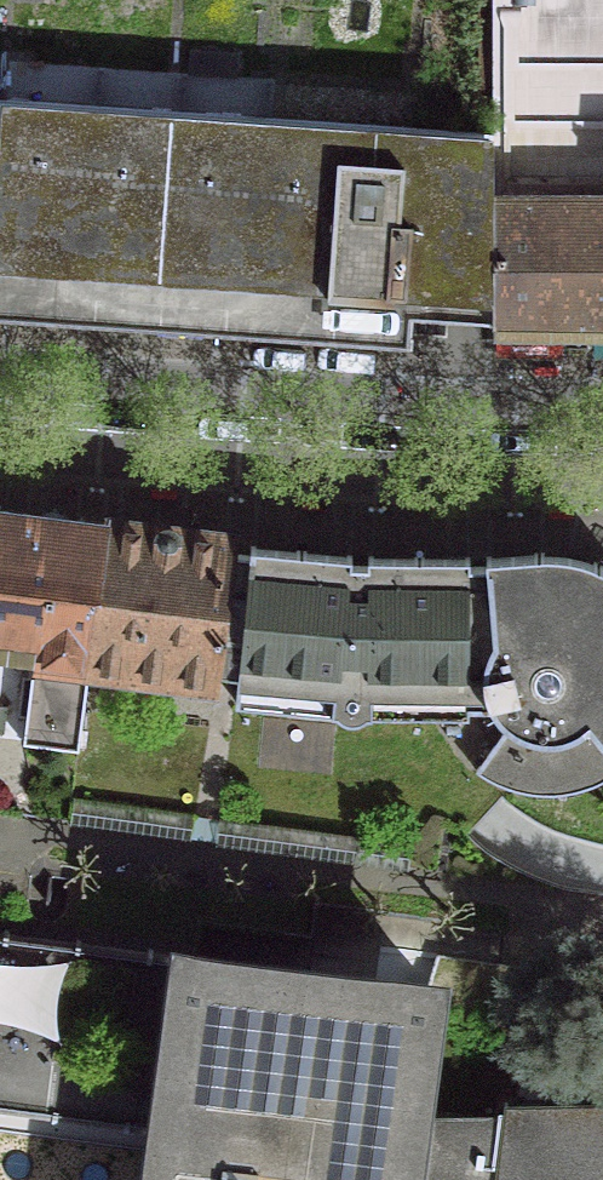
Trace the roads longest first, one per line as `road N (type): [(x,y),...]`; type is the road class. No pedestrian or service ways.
road 1 (residential): [(602,414),(106,394),(0,382)]

